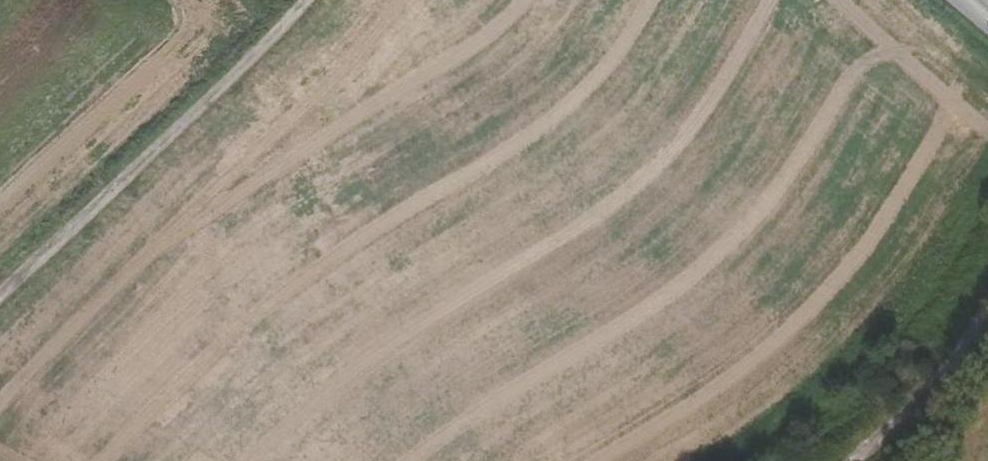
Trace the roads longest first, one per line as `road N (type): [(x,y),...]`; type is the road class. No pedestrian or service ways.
road 1 (track): [(0,304),(299,0)]

